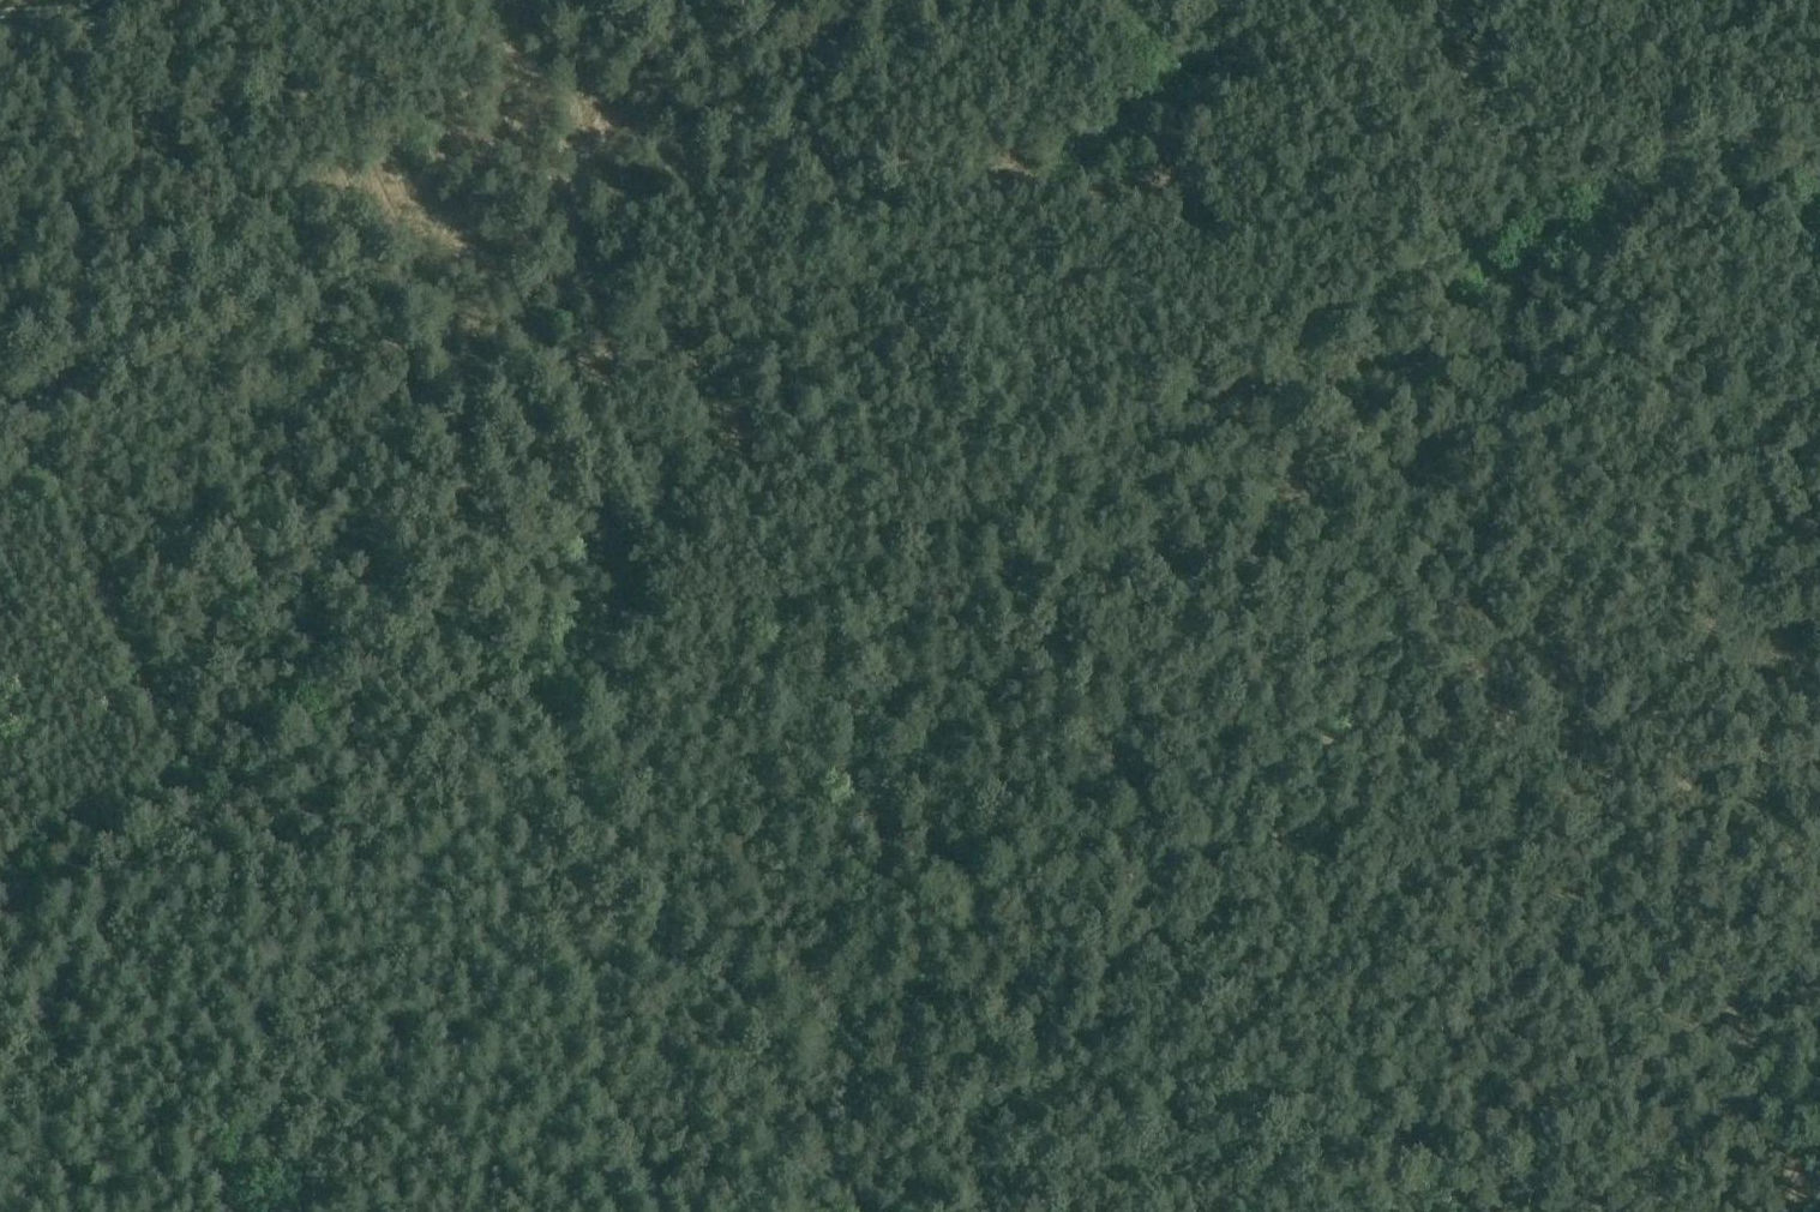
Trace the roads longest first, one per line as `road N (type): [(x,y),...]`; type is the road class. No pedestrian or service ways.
road 1 (track): [(0,40),(100,31),(133,0)]

